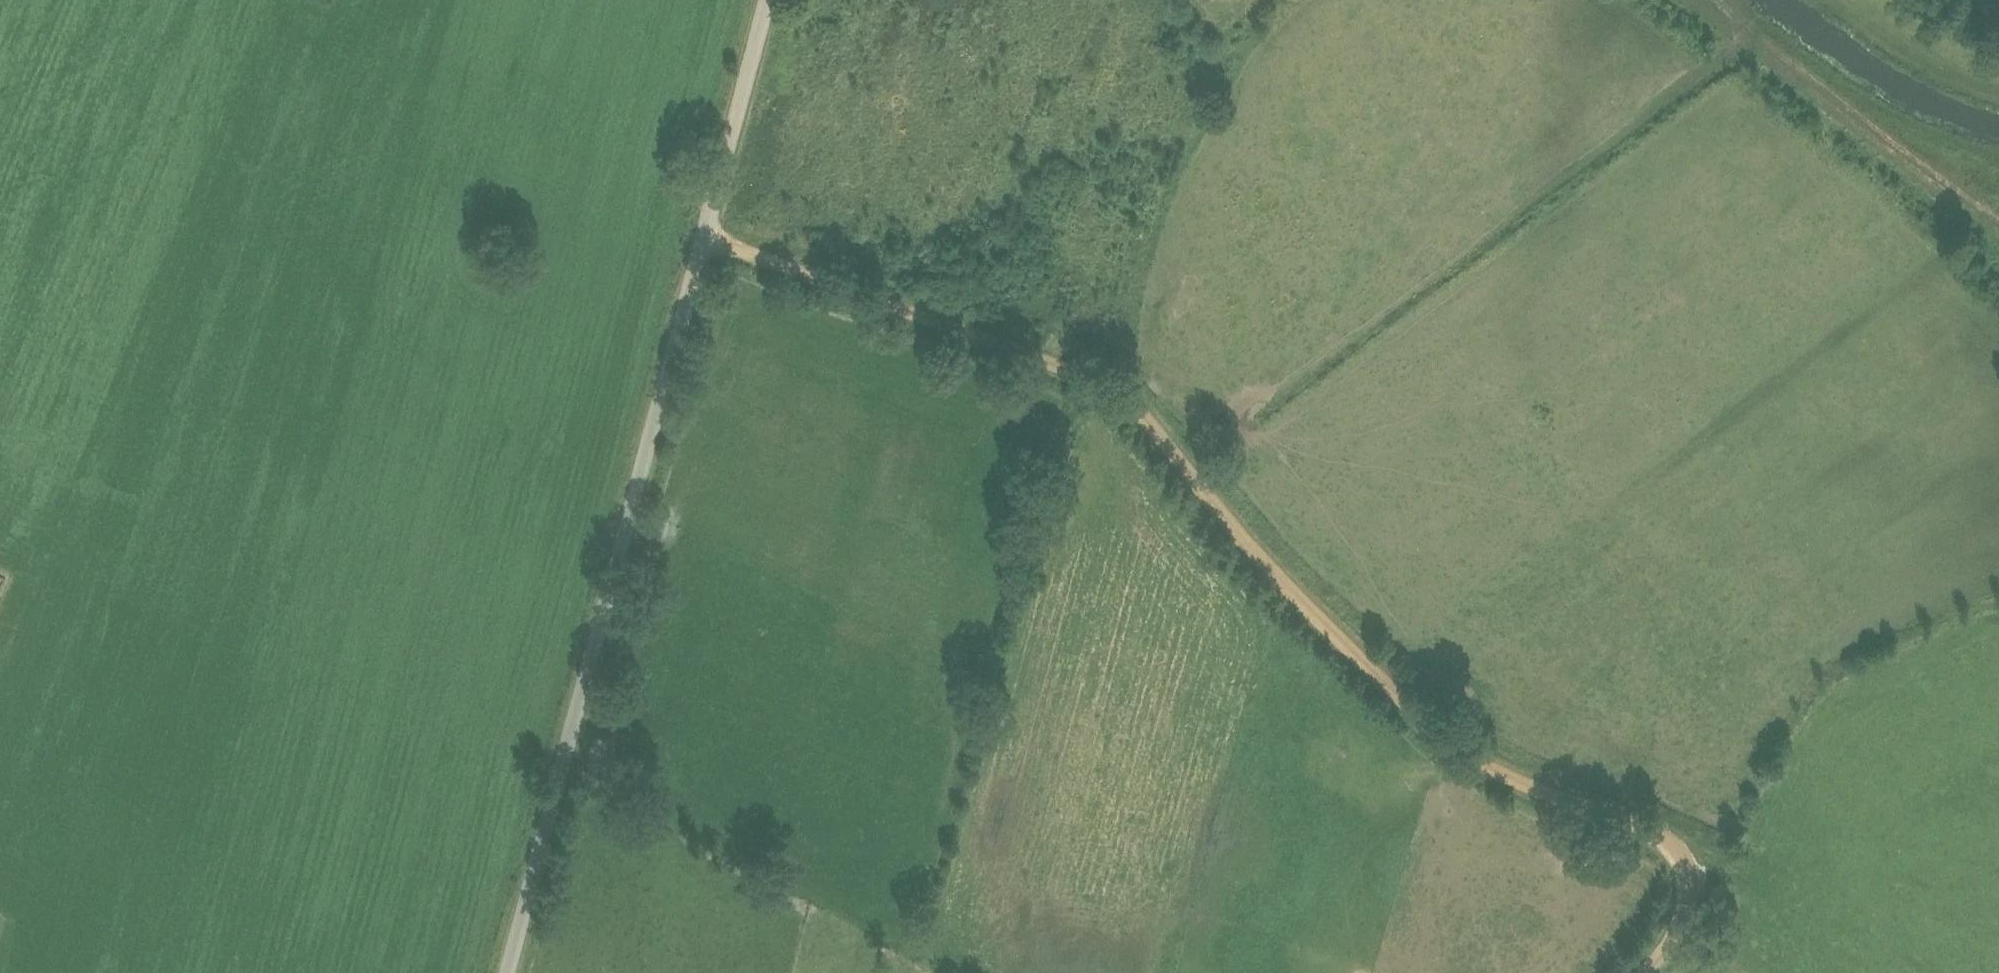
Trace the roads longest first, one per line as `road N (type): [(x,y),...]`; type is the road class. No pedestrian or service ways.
road 1 (track): [(1621,972),(1688,900),(1686,856),(1655,832),(1484,772),(1392,693),(1140,420),(1085,374),(706,236)]
road 2 (track): [(706,236),(510,972)]
road 3 (track): [(768,0),(706,236)]

